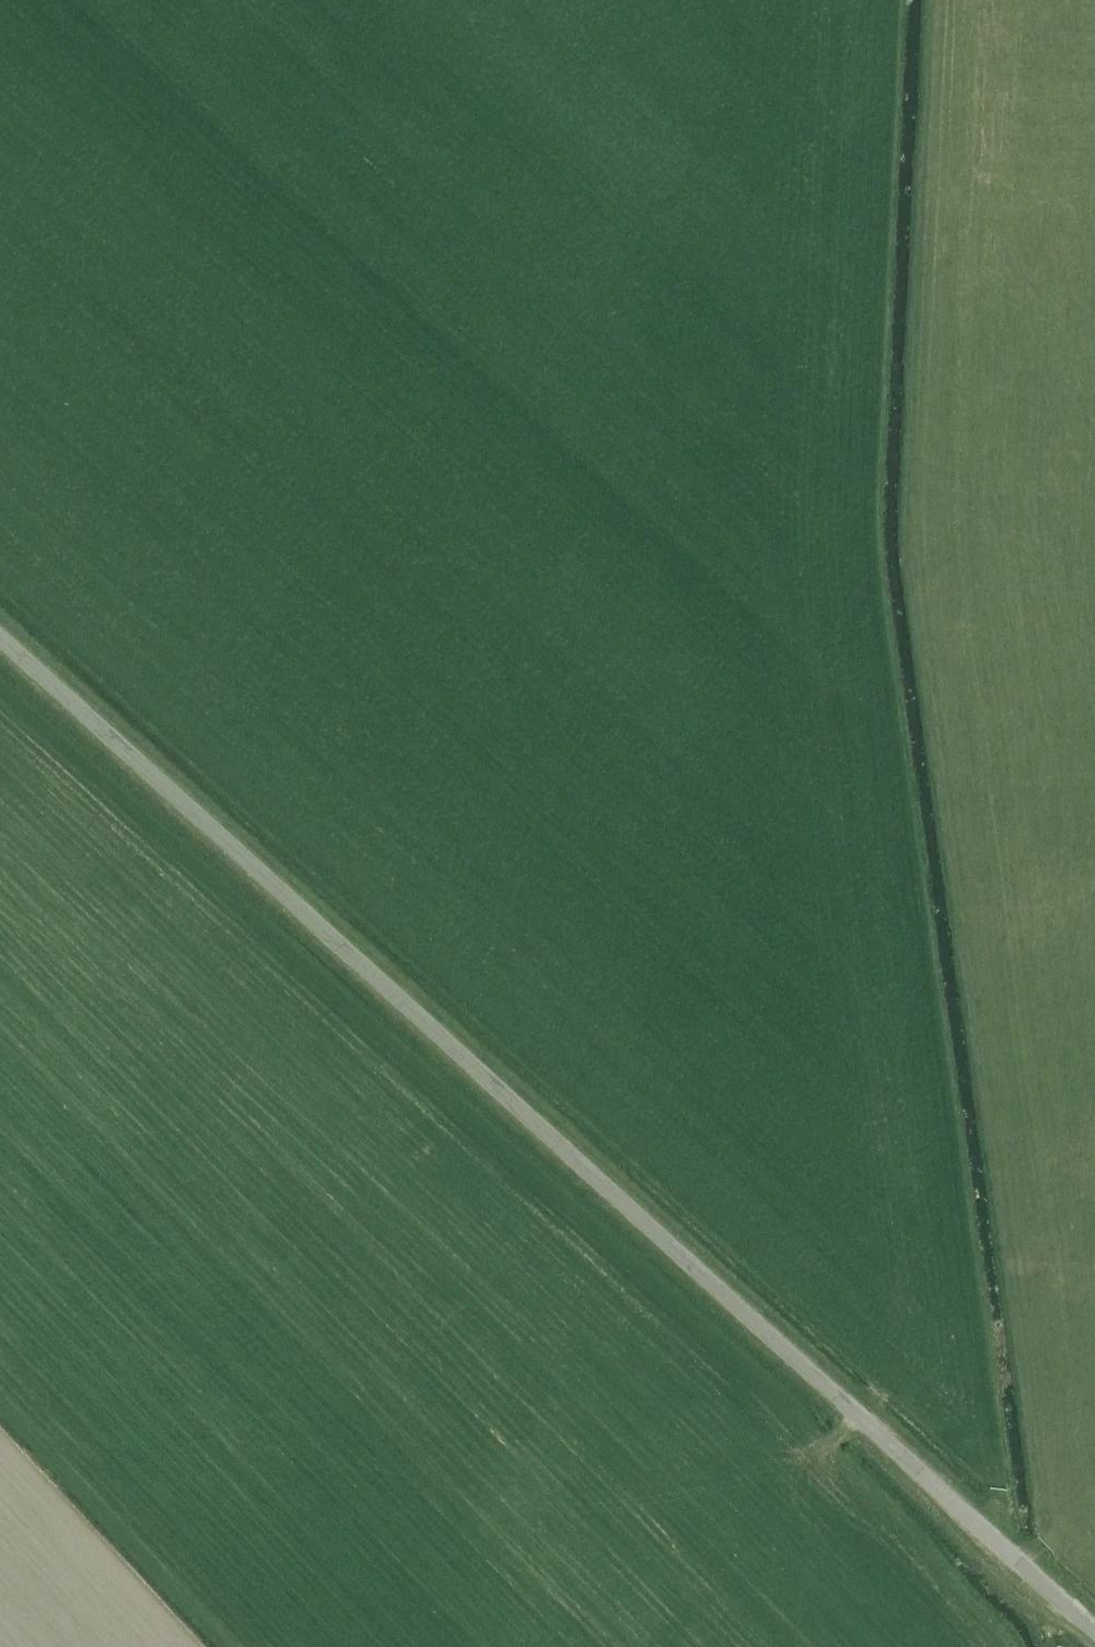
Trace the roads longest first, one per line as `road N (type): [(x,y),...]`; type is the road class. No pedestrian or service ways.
road 1 (unclassified): [(1094,1632),(0,637)]

